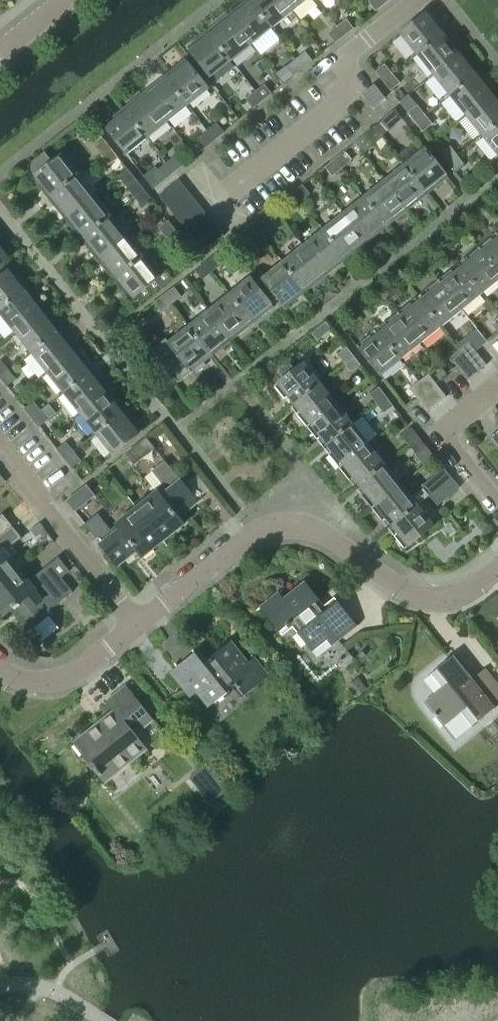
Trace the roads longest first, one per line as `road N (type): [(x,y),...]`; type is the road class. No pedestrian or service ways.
road 1 (residential): [(497,570),(464,595),(426,598),(323,535),(282,528),(250,536),(138,626)]
road 2 (residential): [(213,202),(336,107),(353,51),(420,0)]
road 3 (residential): [(138,626),(0,447)]
road 4 (residential): [(497,502),(443,431),(497,384)]
road 5 (residential): [(138,626),(61,680),(0,672)]

